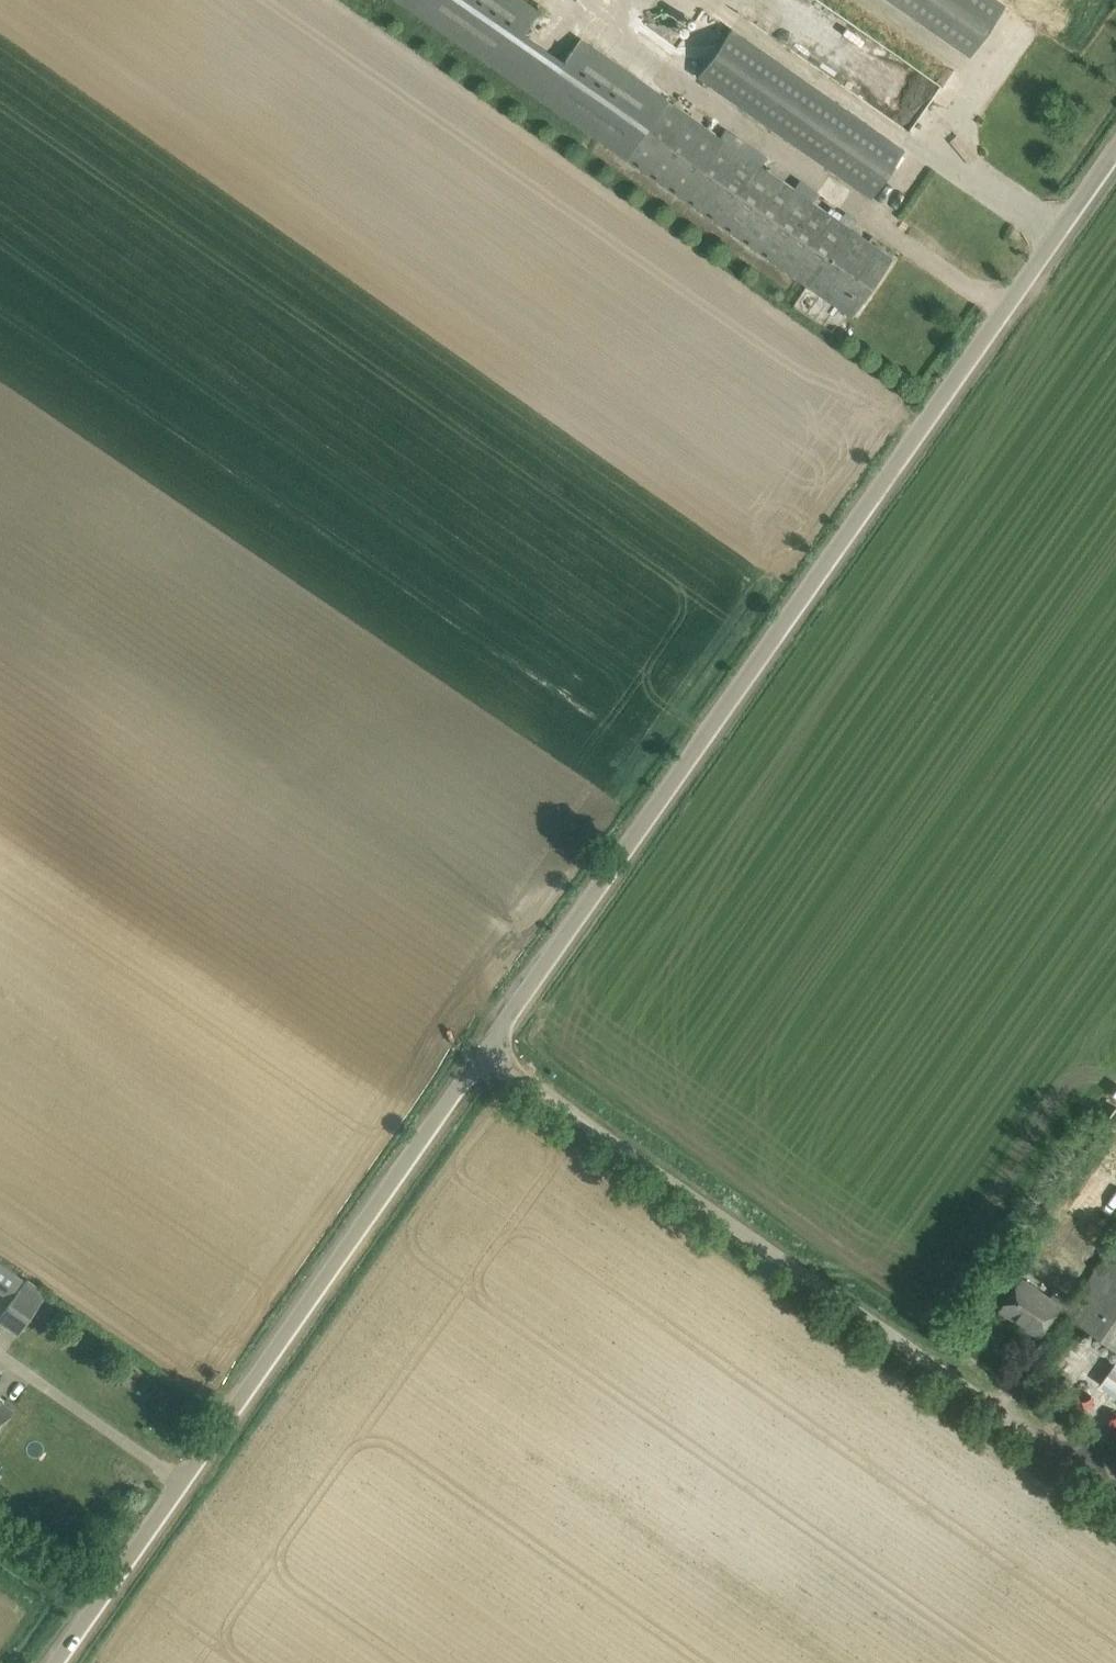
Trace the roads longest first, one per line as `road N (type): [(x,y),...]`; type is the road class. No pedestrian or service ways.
road 1 (tertiary): [(495,1030),(1115,144)]
road 2 (tertiary): [(52,1662),(495,1030)]
road 3 (unclassified): [(1115,1468),(495,1030)]

